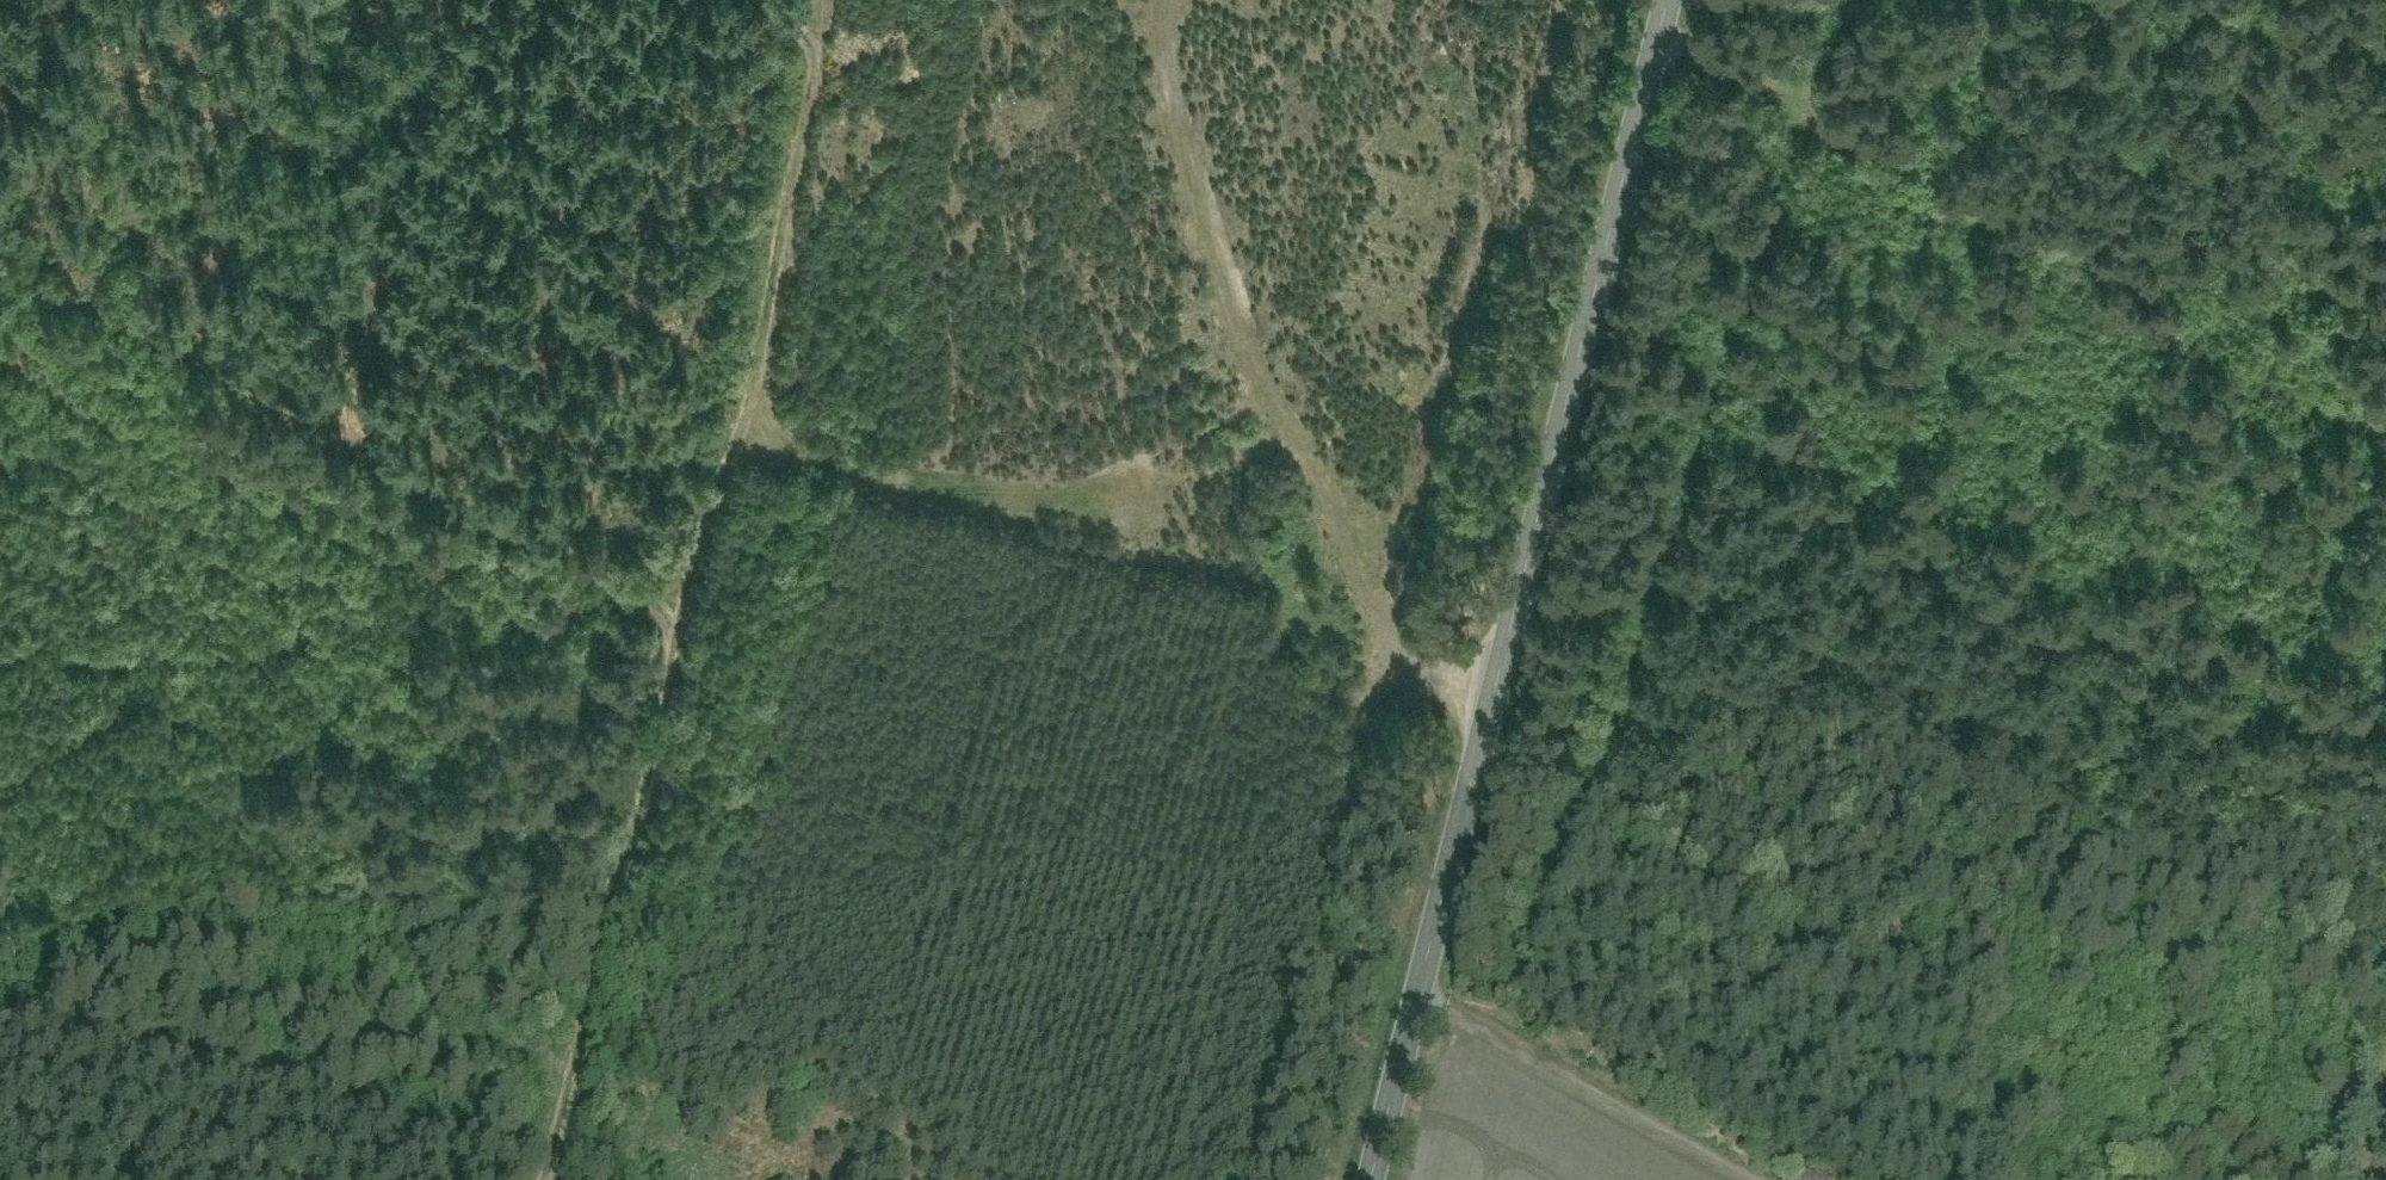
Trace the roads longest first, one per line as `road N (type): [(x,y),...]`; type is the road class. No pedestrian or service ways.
road 1 (tertiary): [(1674,0),(1376,1179)]

